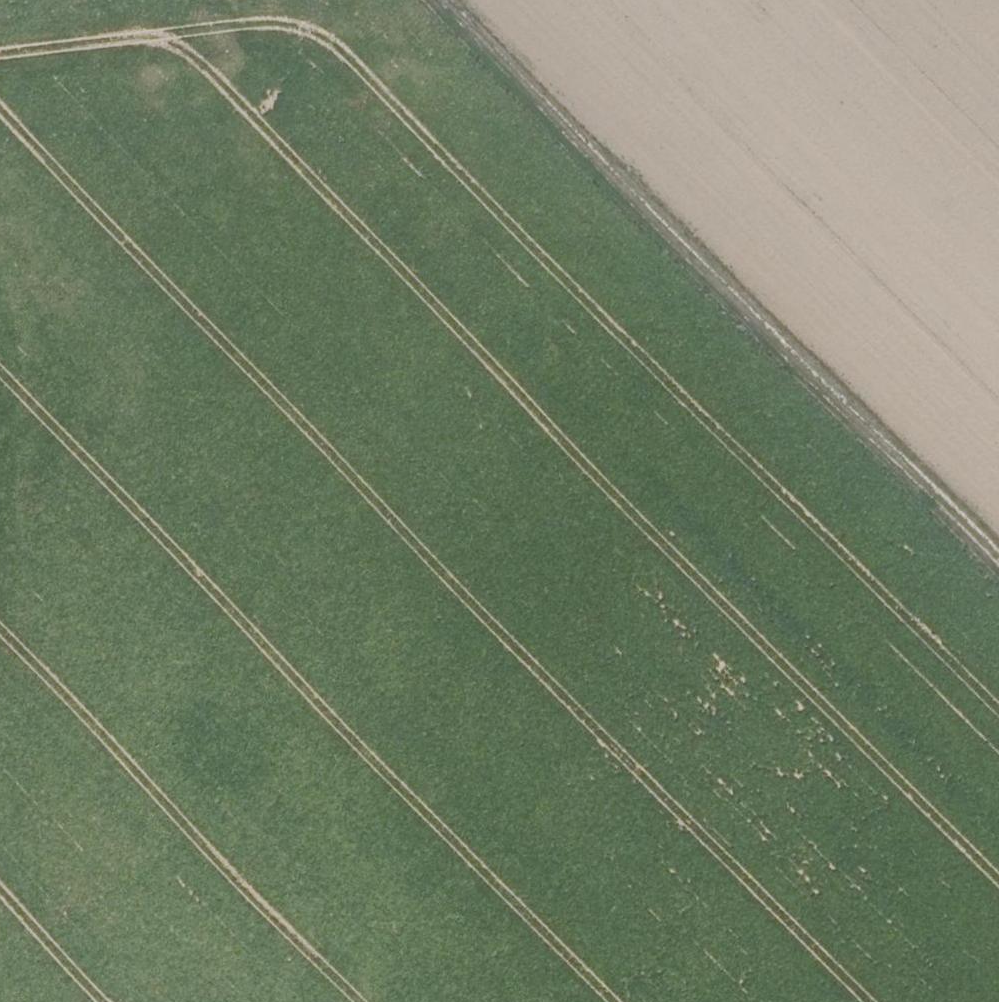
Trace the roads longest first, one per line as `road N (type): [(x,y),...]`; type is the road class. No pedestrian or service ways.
road 1 (track): [(455,0),(998,560)]

